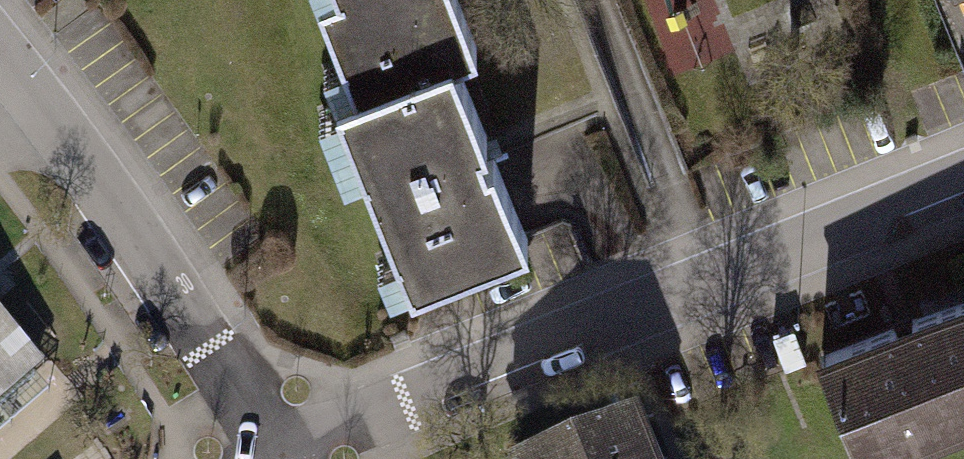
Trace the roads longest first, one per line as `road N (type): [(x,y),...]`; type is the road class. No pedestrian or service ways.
road 1 (residential): [(283,458),(395,405),(963,181)]
road 2 (residential): [(0,52),(237,392),(266,458)]

